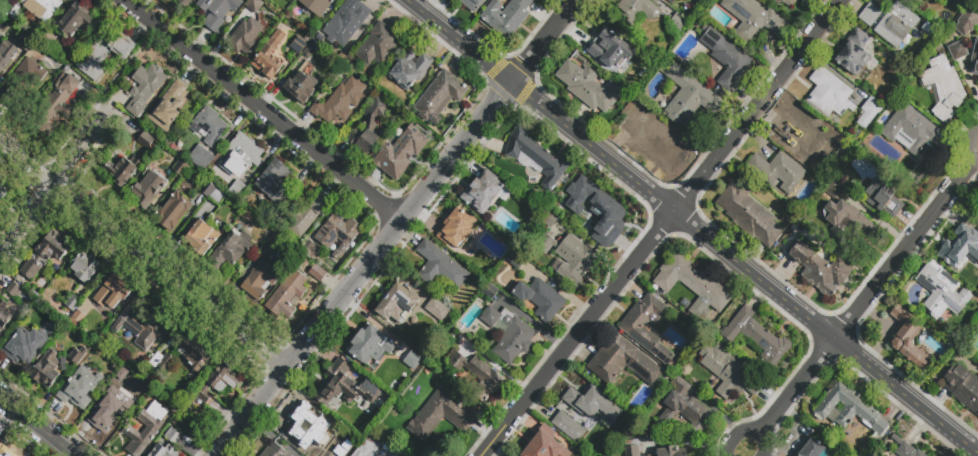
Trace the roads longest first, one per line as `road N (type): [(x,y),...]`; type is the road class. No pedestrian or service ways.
road 1 (residential): [(407,0),(977,455)]
road 2 (residential): [(481,455),(842,0)]
road 3 (residential): [(220,455),(511,85)]
road 4 (residential): [(0,143),(289,369)]
road 5 (residential): [(125,0),(404,225)]
road 6 (residential): [(834,342),(977,160)]
road 7 (residential): [(0,256),(109,117)]
road 8 (residential): [(759,438),(834,342)]

